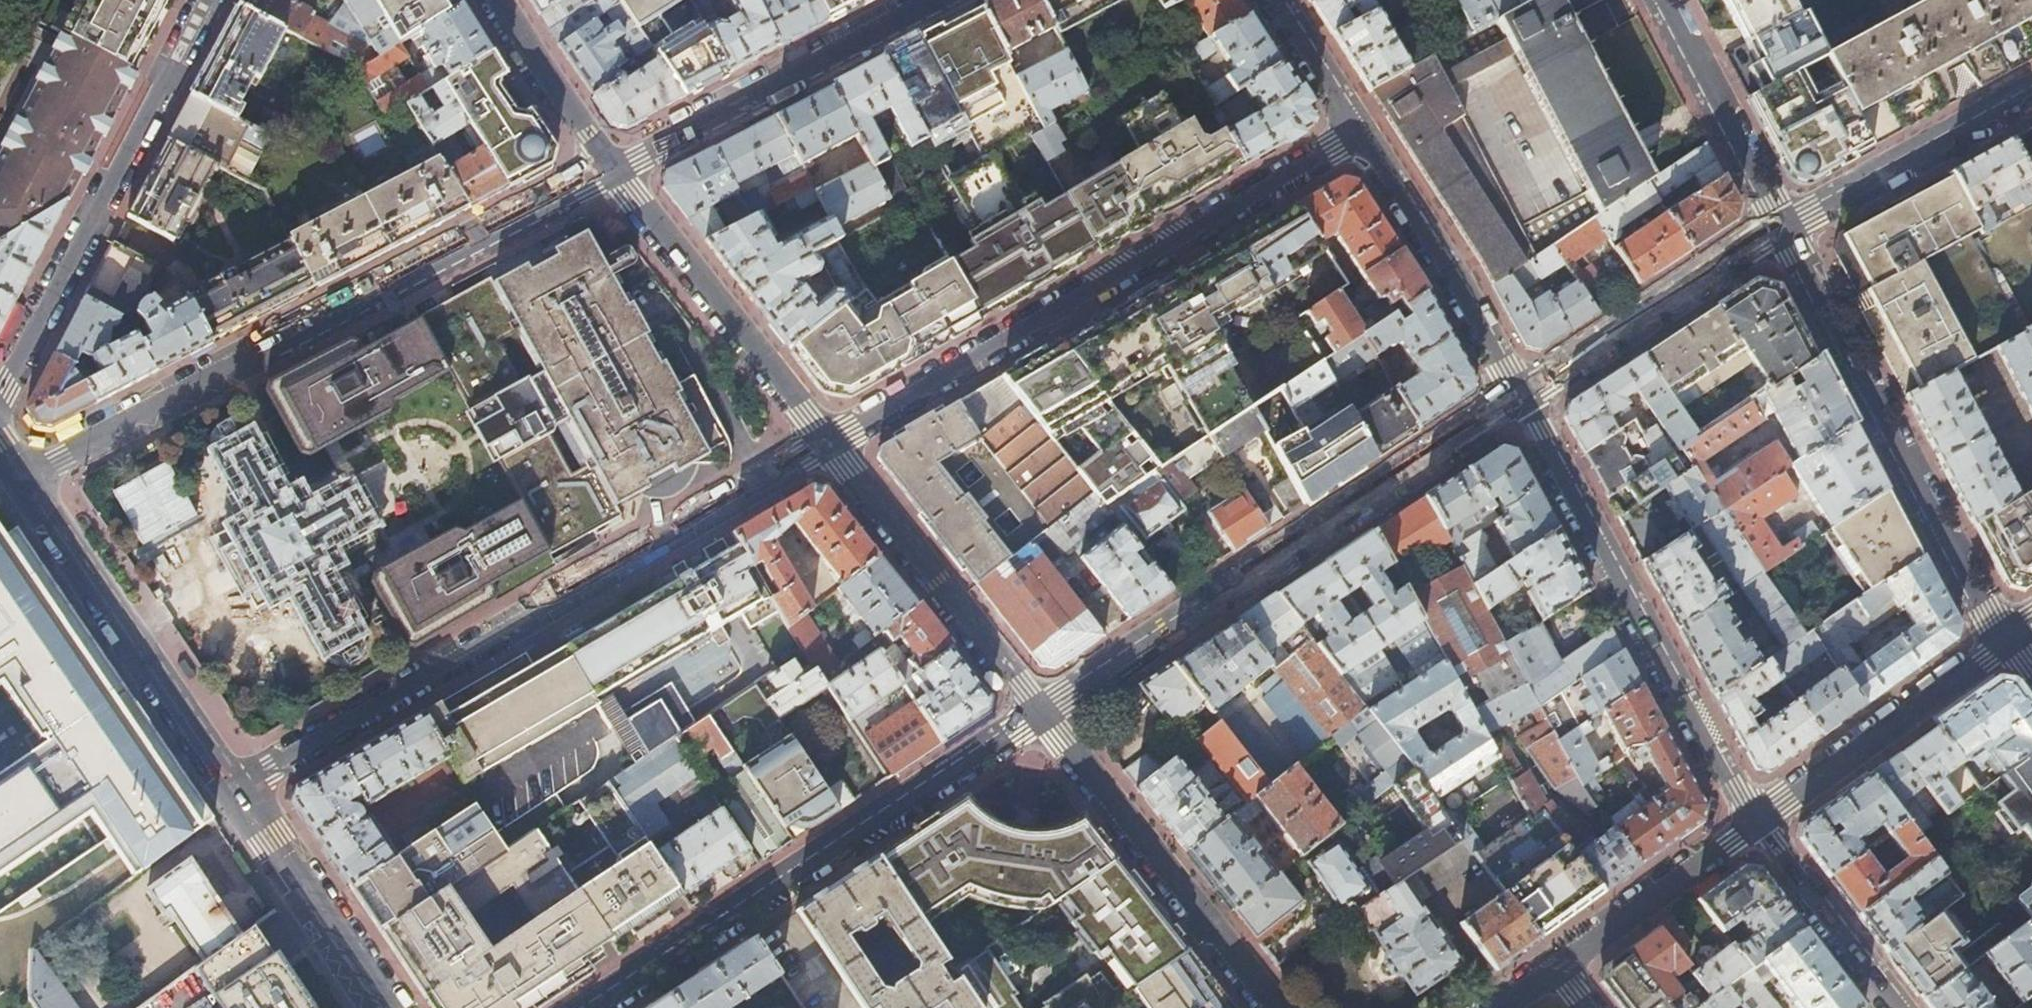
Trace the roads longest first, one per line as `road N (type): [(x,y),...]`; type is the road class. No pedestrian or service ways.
road 1 (residential): [(239,789),(827,446)]
road 2 (residential): [(24,478),(611,171)]
road 3 (residential): [(827,446),(1365,131)]
road 4 (residential): [(1521,396),(1041,716)]
road 5 (residential): [(1041,716),(586,1007)]
road 6 (residential): [(1752,829),(1521,396)]
road 7 (residential): [(1783,231),(2005,643)]
road 8 (residential): [(207,0),(0,390)]
road 9 (tertiary): [(24,478),(239,789)]
road 10 (residential): [(1041,716),(1272,1007)]
road 11 (residential): [(611,171),(939,0)]
road 12 (residential): [(611,171),(827,446)]
road 13 (residential): [(827,446),(1041,716)]
road 14 (residential): [(1752,829),(2005,643)]
road 15 (residential): [(1783,231),(1521,396)]
road 16 (residential): [(1521,396),(1365,131)]
road 17 (residential): [(2031,96),(1783,231)]
road 18 (tertiary): [(239,789),(390,1007)]
road 19 (residential): [(1662,0),(1783,231)]
road 20 (residential): [(1558,966),(1752,829)]
road 21 (residential): [(1888,1007),(1752,829)]
road 22 (residential): [(503,0),(611,171)]
road 23 (residential): [(1365,131),(1280,0)]

